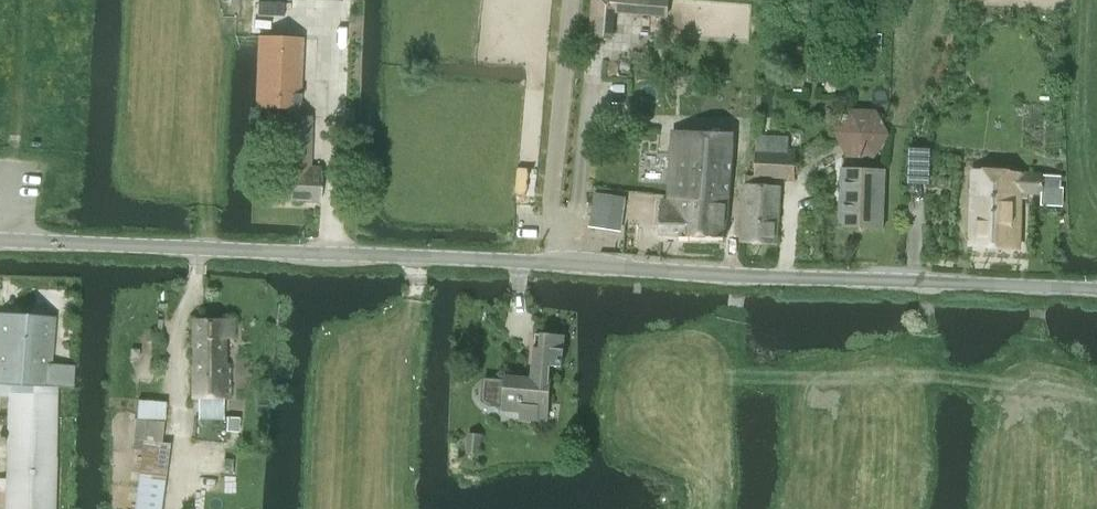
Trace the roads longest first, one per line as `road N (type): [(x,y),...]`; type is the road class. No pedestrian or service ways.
road 1 (unclassified): [(1096,290),(0,236)]
road 2 (track): [(1088,0),(1083,154),(1096,201)]
road 3 (track): [(218,70),(211,246)]

